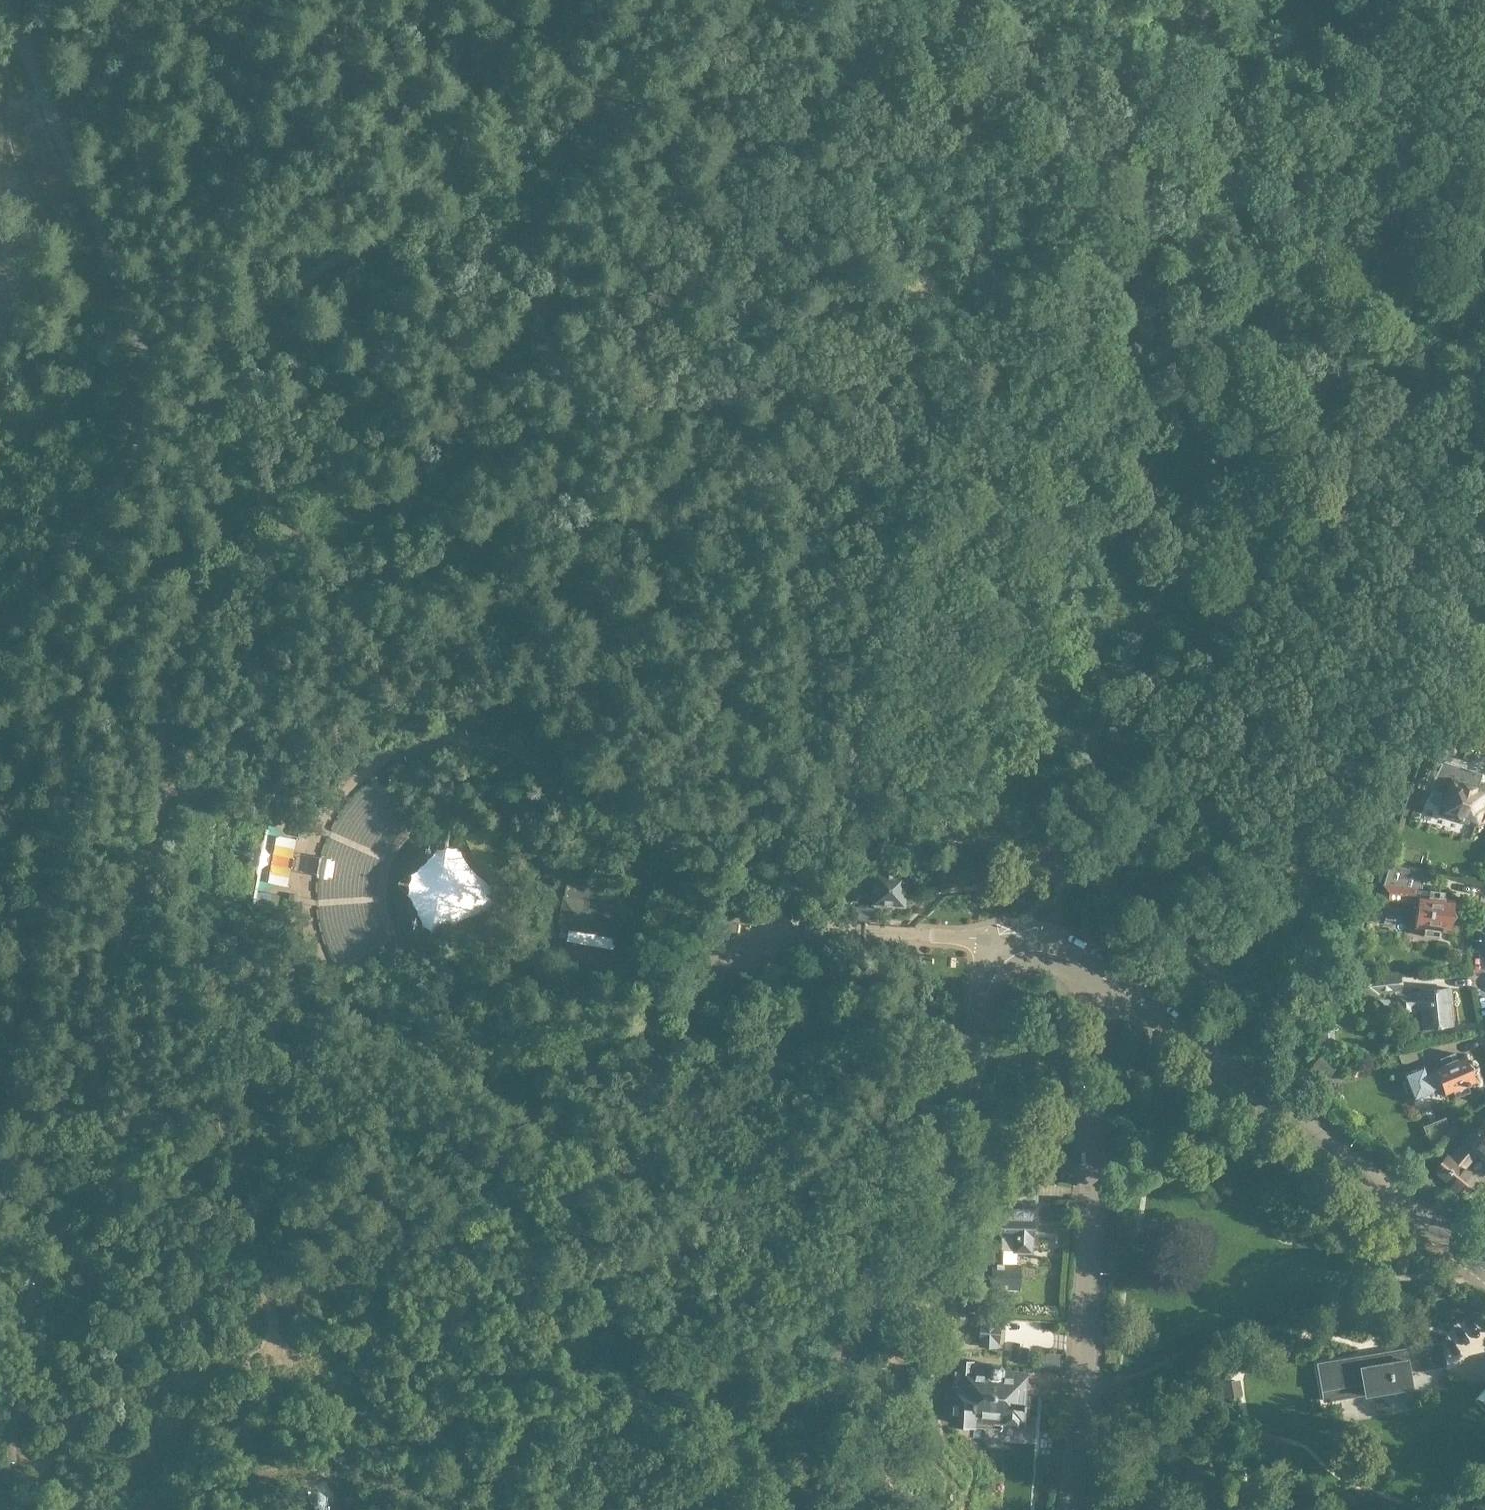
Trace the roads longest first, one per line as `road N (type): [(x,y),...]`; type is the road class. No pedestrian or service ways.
road 1 (residential): [(793,1509),(860,1323),(900,1265),(948,1165),(994,943)]
road 2 (residential): [(1068,1509),(1086,1344),(1083,957)]
road 3 (residential): [(1484,1267),(1083,957)]

